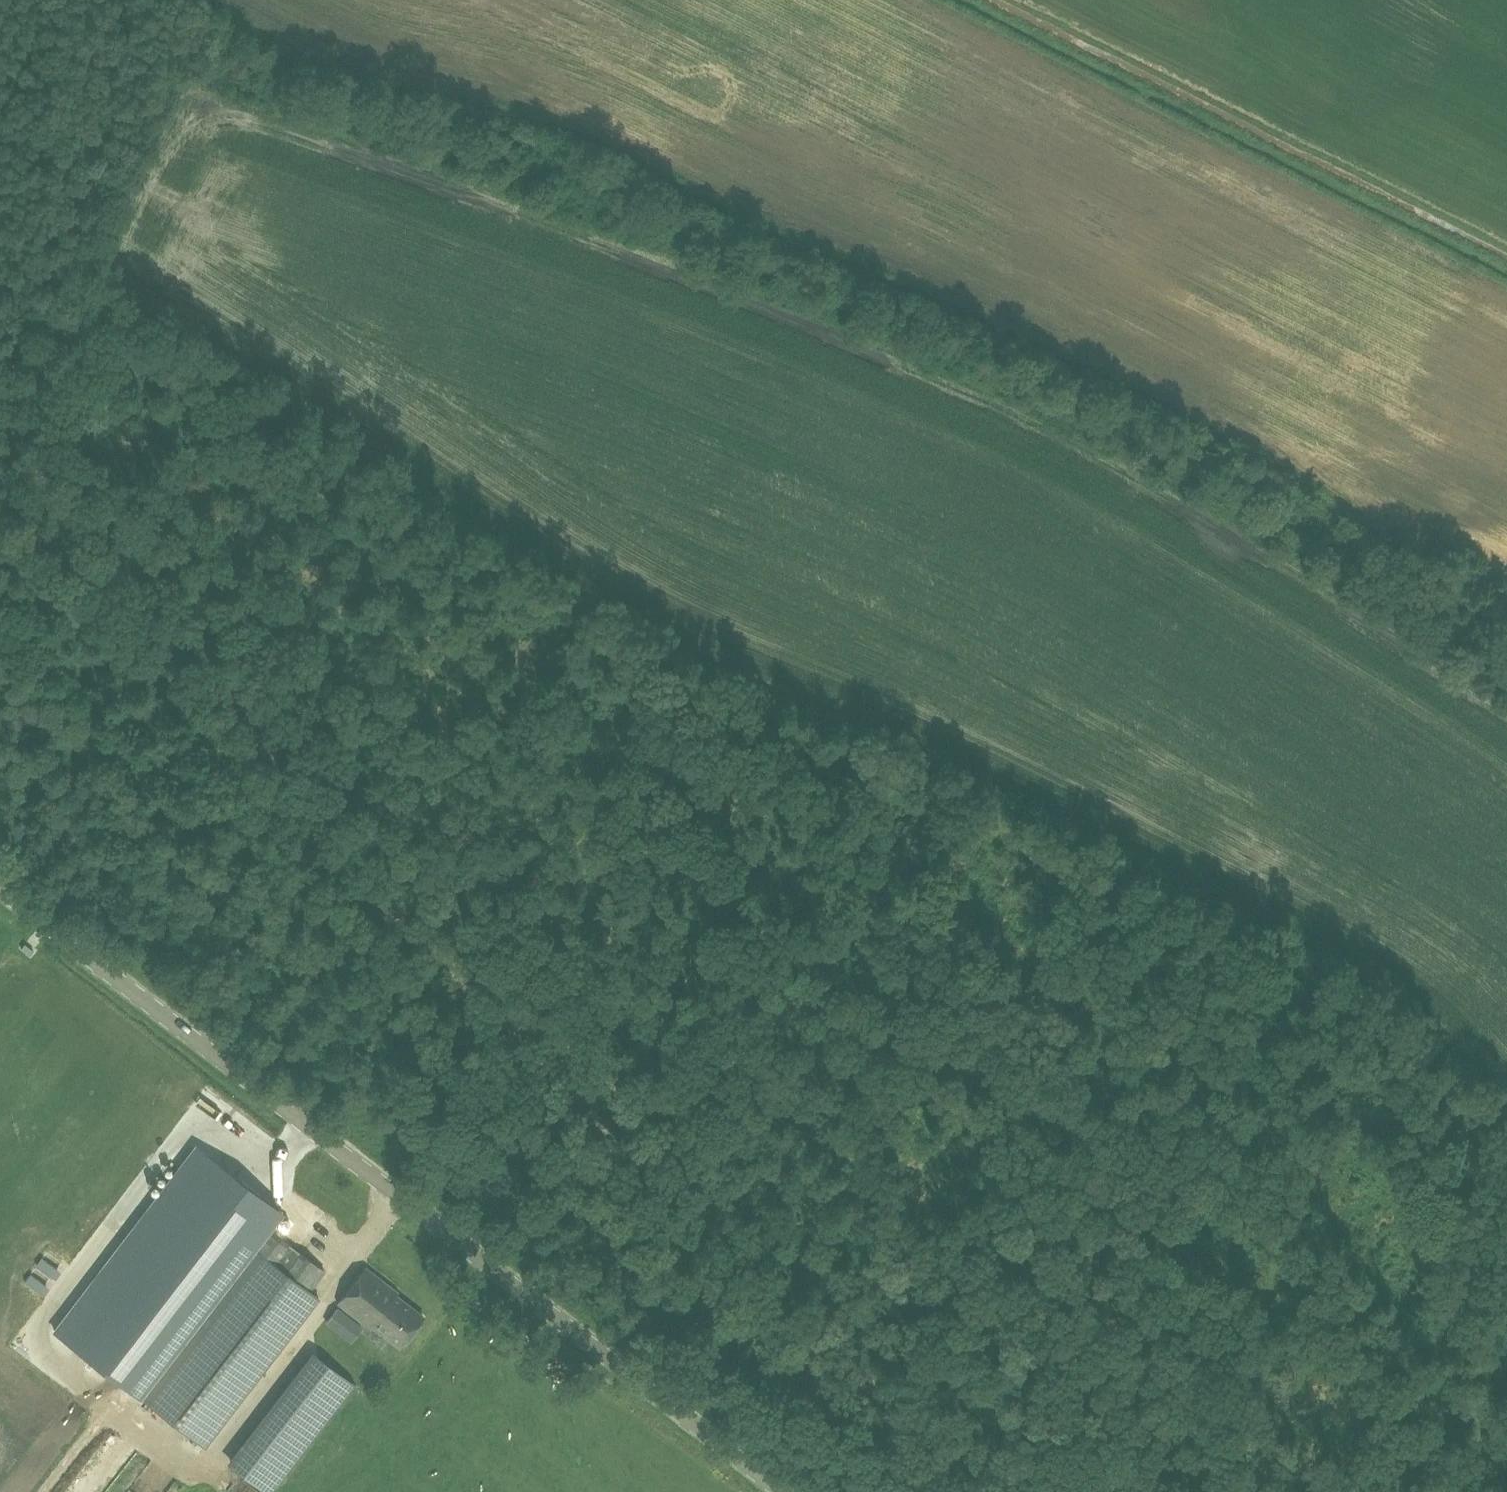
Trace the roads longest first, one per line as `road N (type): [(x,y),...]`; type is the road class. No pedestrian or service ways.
road 1 (tertiary): [(791,1491),(0,889)]

